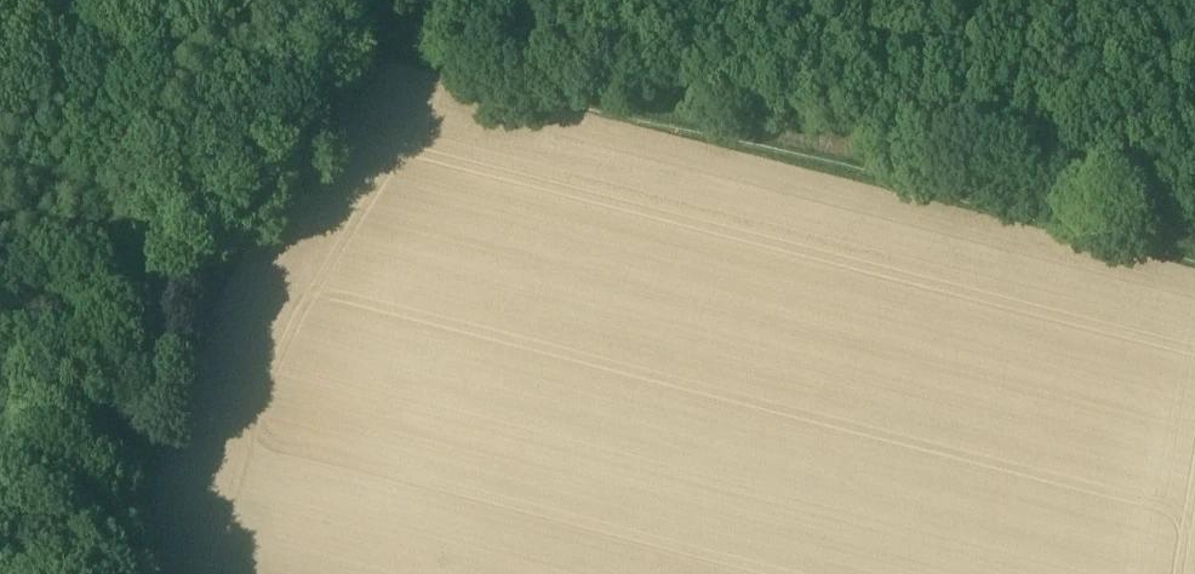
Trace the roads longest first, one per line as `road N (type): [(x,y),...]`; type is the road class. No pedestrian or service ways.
road 1 (track): [(399,66),(231,307),(159,573)]
road 2 (track): [(0,8),(49,24),(216,18),(282,43)]

